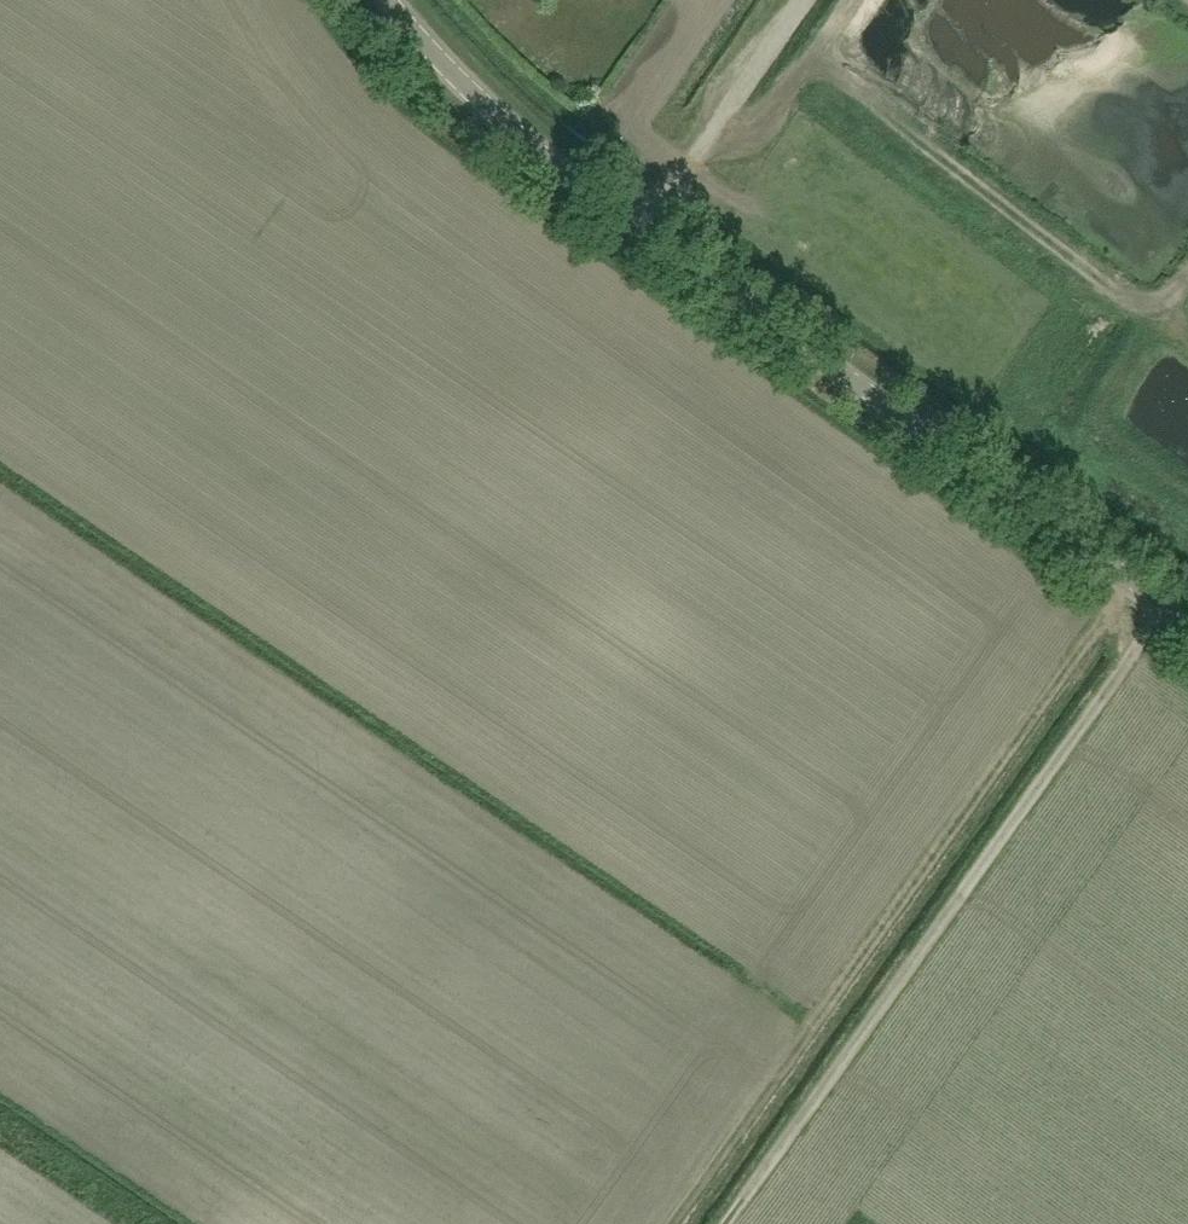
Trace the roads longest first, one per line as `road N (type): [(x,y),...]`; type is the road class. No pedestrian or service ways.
road 1 (unclassified): [(1187,616),(509,134),(450,79),(389,0)]

